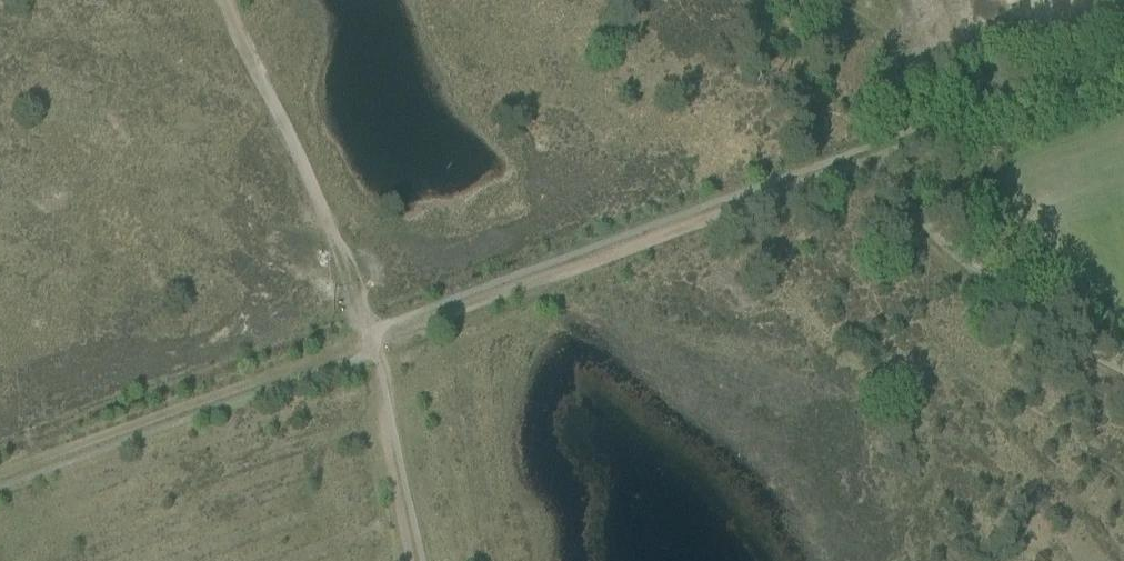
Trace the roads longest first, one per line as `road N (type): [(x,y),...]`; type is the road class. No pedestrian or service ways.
road 1 (track): [(370,340),(1123,66)]
road 2 (track): [(0,474),(359,344)]
road 3 (track): [(370,340),(292,142),(217,0)]
road 4 (track): [(1123,374),(1034,325),(855,152)]
road 5 (track): [(363,356),(413,560)]

